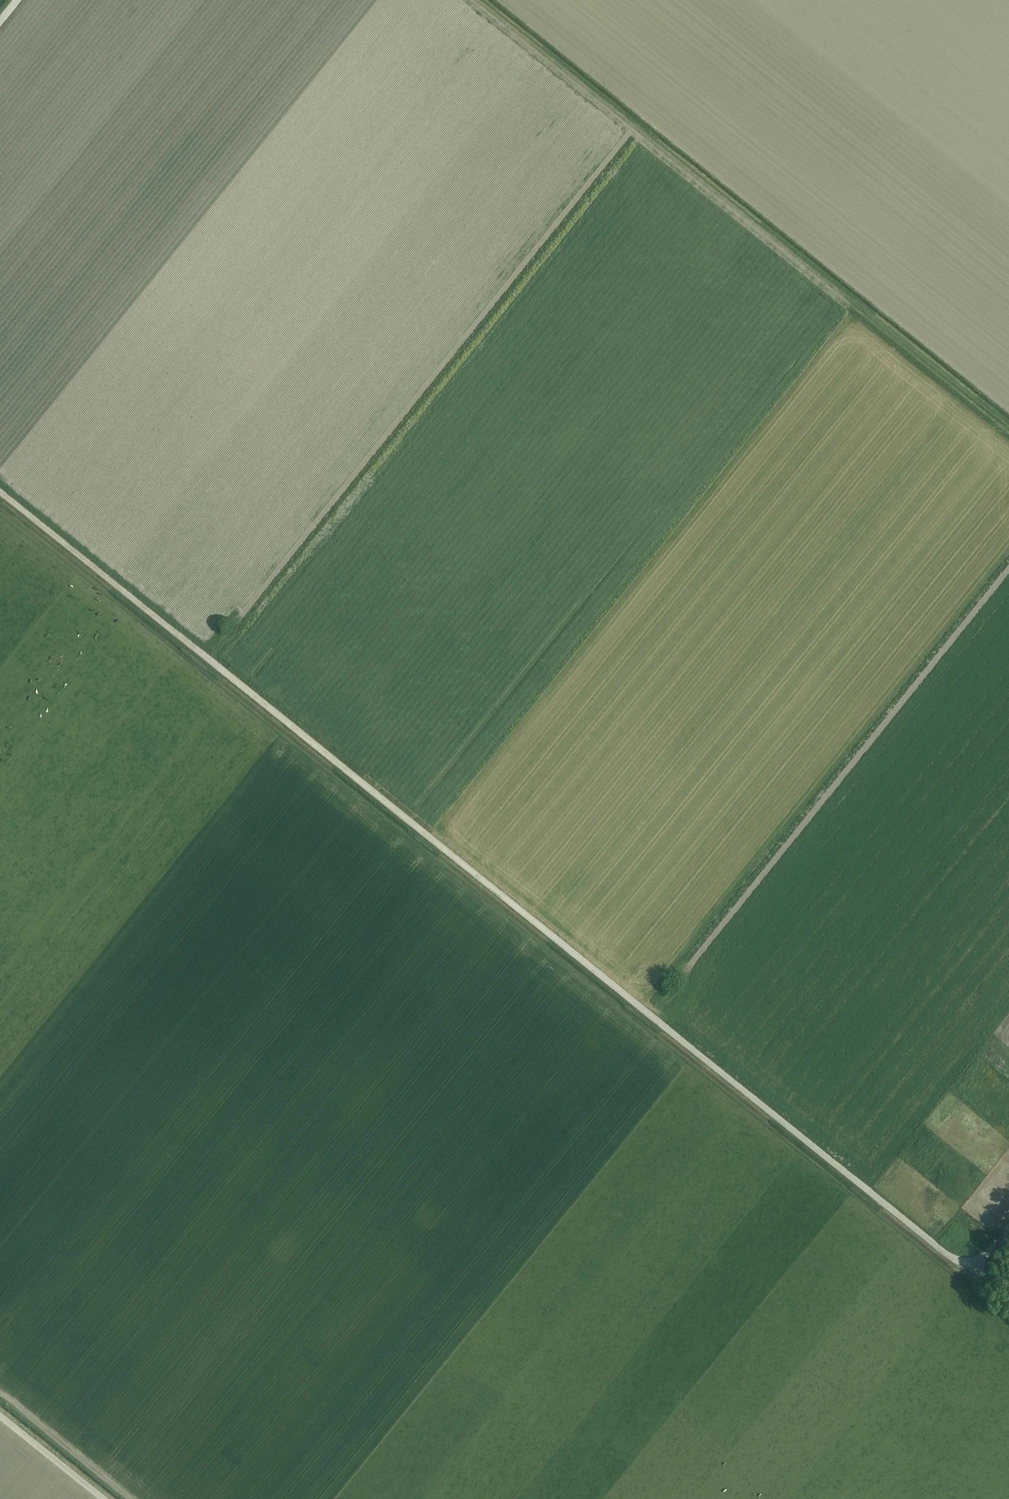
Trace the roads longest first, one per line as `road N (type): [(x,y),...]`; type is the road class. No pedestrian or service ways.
road 1 (track): [(0,492),(946,1255),(974,1257),(1008,1225)]

